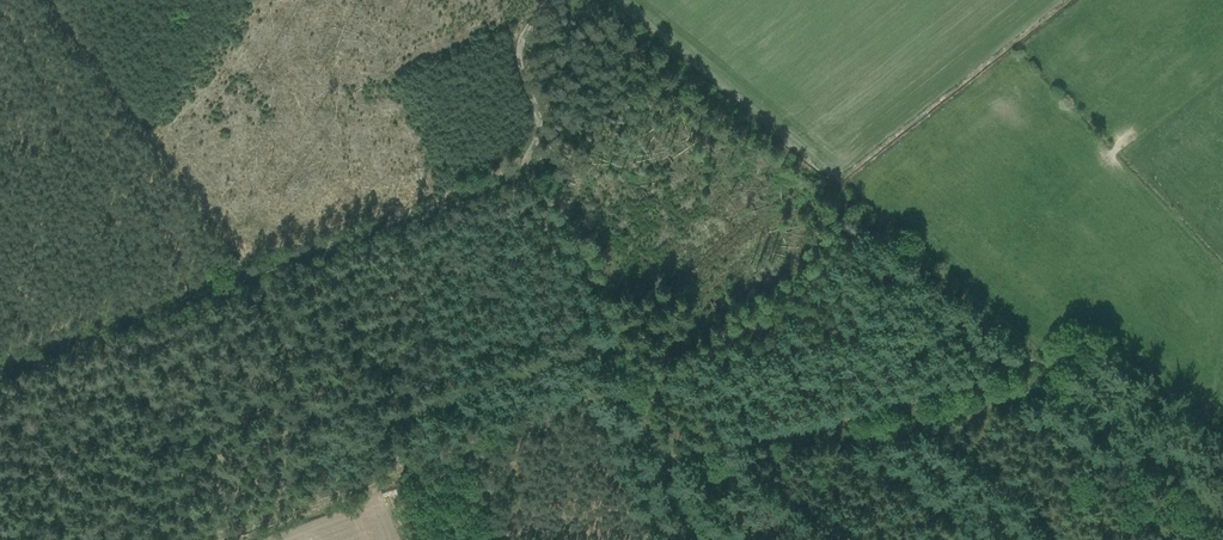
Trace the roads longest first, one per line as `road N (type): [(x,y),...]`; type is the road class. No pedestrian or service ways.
road 1 (track): [(579,0),(1222,514)]
road 2 (track): [(649,539),(516,166),(527,107),(509,61),(514,32),(538,0)]
road 3 (track): [(0,359),(516,166)]
road 4 (track): [(237,270),(34,0)]

